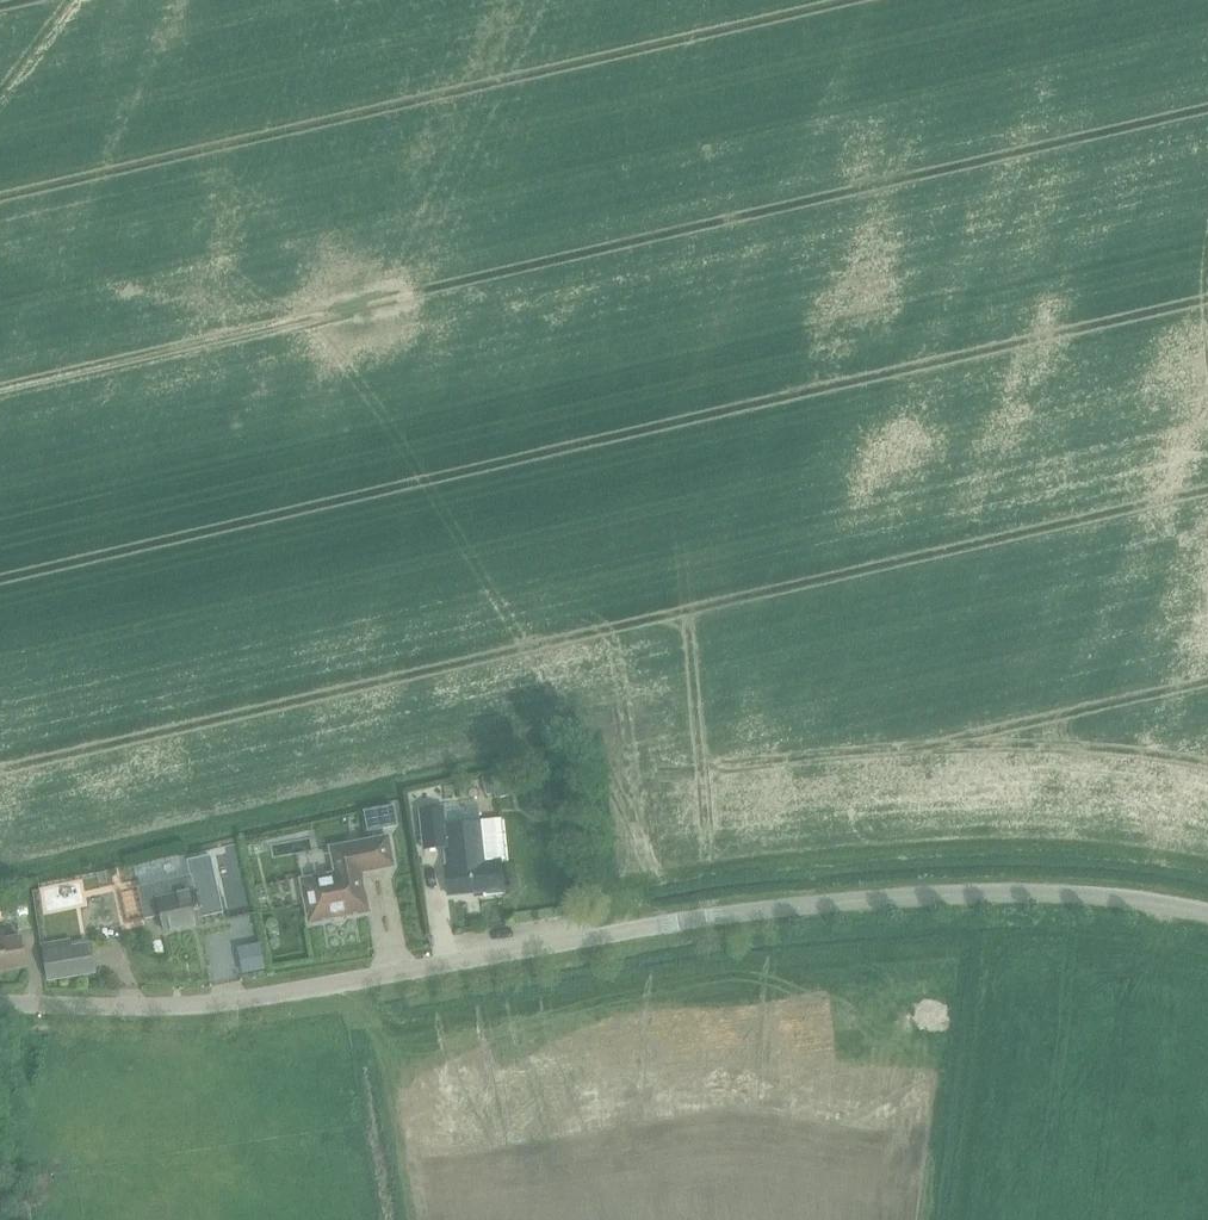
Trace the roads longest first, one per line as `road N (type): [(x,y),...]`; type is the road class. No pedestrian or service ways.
road 1 (unclassified): [(1207,921),(1059,898),(911,898),(700,919),(193,1012),(0,1010)]

